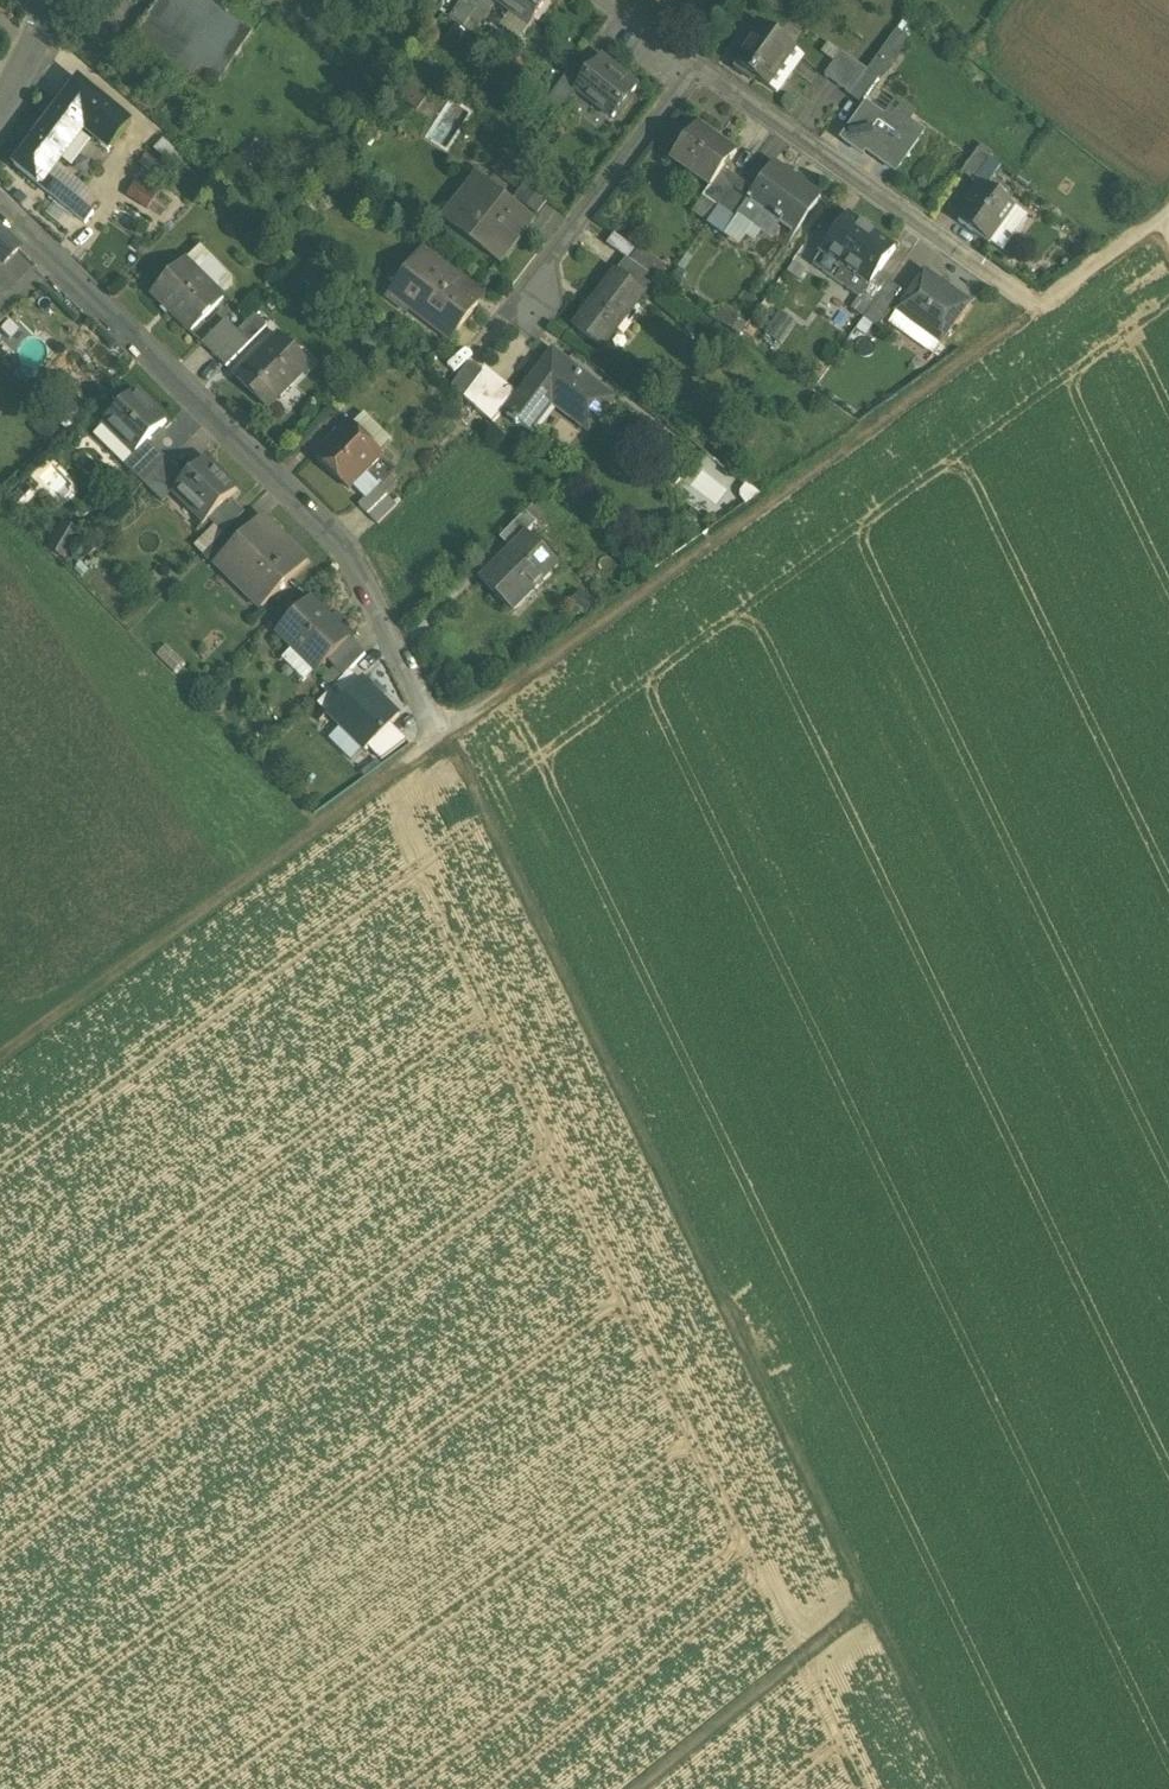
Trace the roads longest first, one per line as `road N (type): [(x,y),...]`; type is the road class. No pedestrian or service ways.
road 1 (track): [(0,1053),(1168,210)]
road 2 (track): [(443,731),(955,1788)]
road 3 (residential): [(0,207),(343,544),(443,731)]
road 4 (residential): [(696,63),(1036,306)]
road 5 (track): [(866,1606),(636,1788)]
road 6 (residential): [(696,63),(548,260),(536,304)]
road 7 (secondary): [(0,113),(67,0)]

